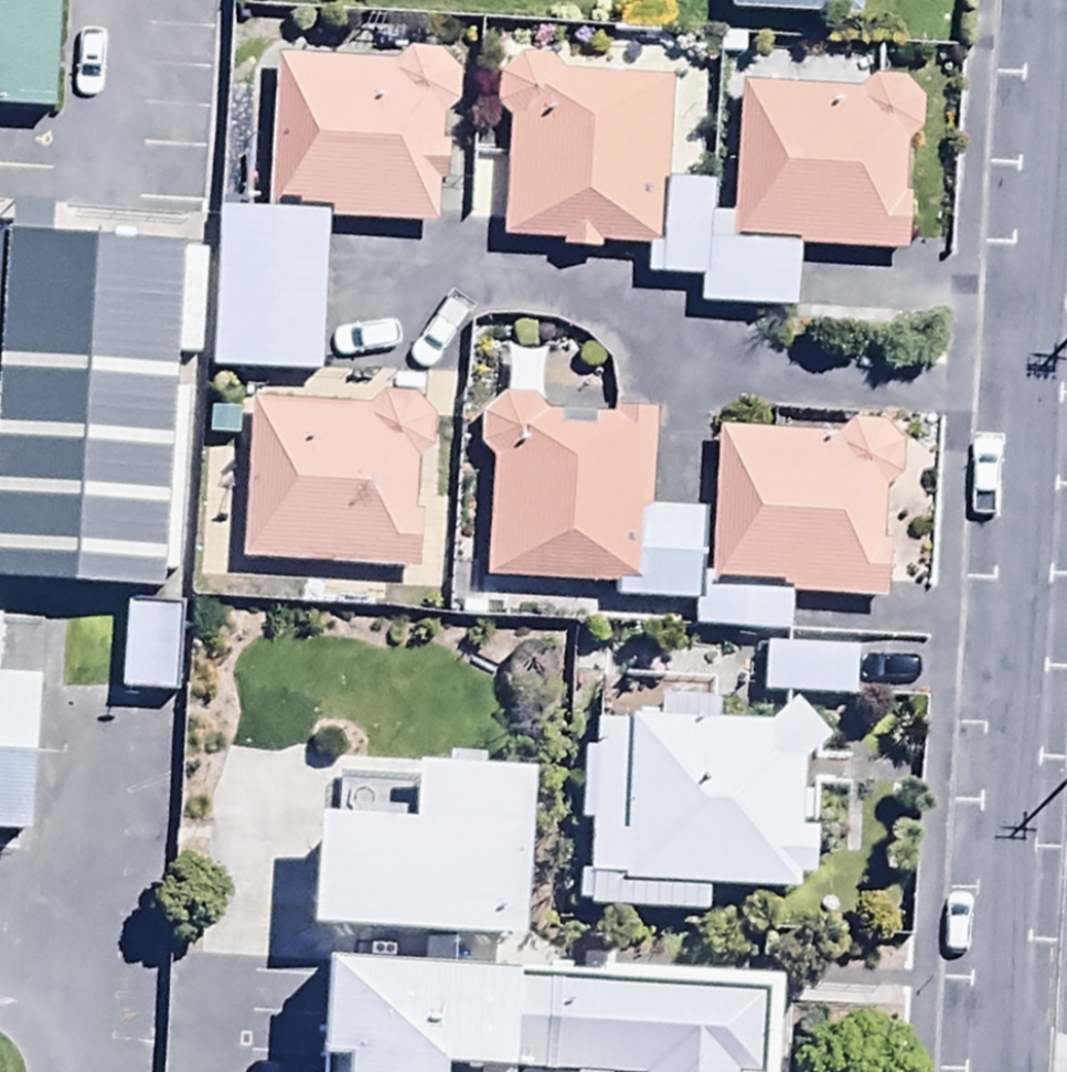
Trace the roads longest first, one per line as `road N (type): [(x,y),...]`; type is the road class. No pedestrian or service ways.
road 1 (unclassified): [(1004,1071),(1066,0)]

